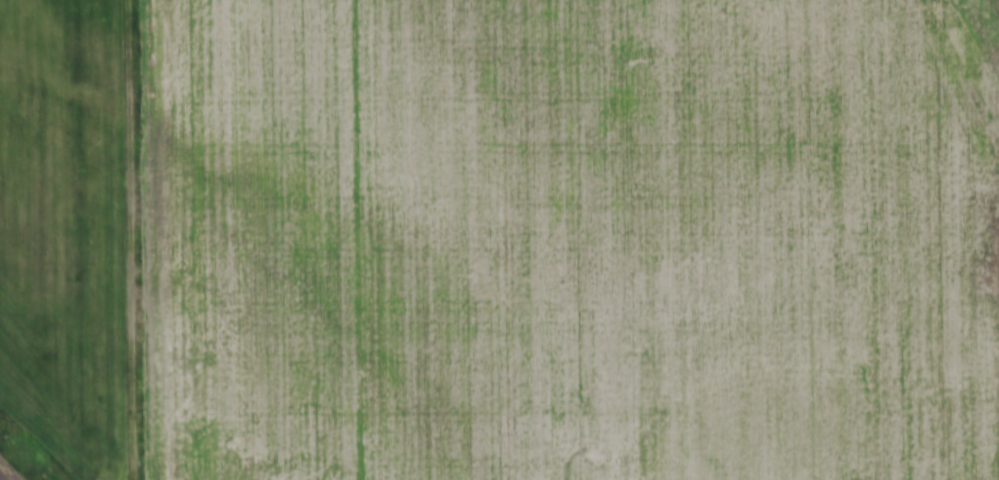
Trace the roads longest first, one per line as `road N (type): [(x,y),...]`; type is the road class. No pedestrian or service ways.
road 1 (track): [(138,479),(142,0)]

